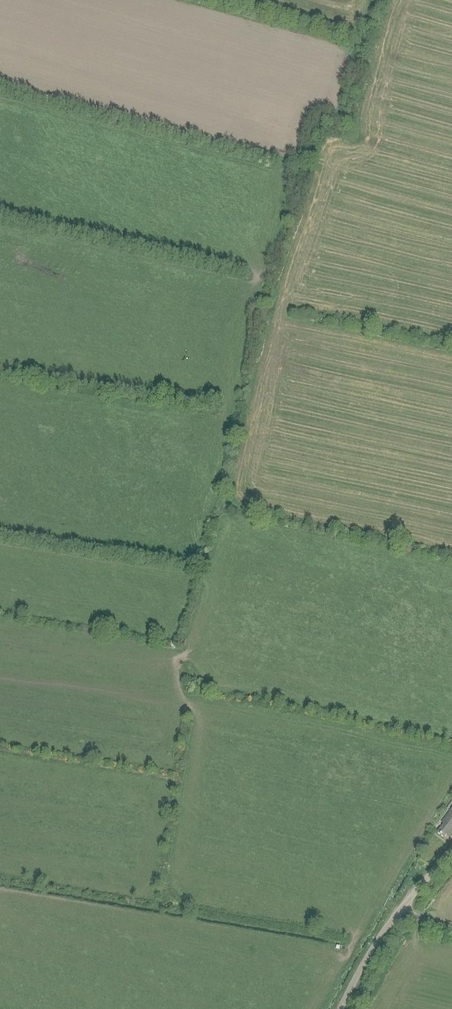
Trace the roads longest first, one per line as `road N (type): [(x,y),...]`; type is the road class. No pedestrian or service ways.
road 1 (unclassified): [(341,1008),(394,916),(451,852)]

